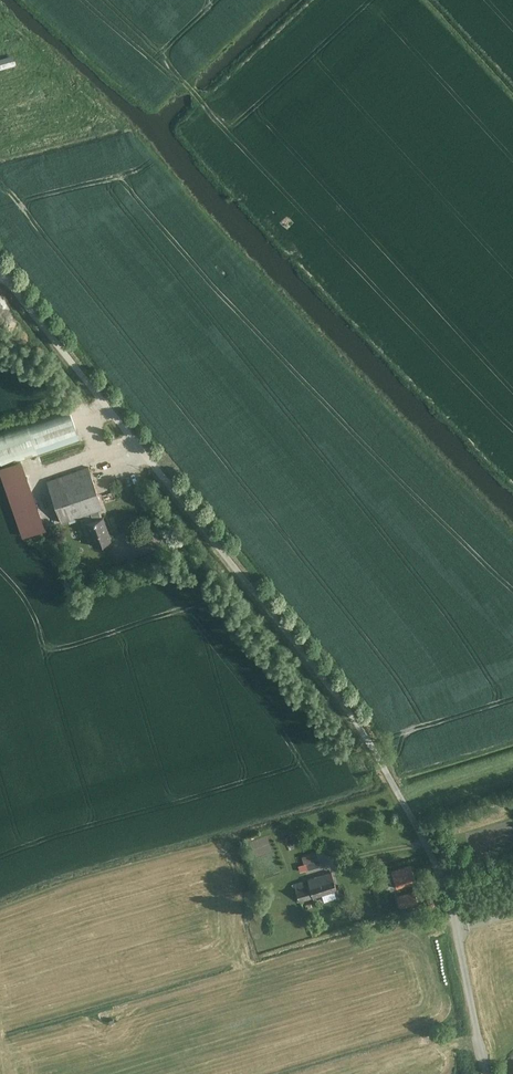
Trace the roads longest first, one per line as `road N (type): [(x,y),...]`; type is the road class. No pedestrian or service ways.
road 1 (track): [(489,1073),(440,872),(371,739),(318,660),(0,274)]

